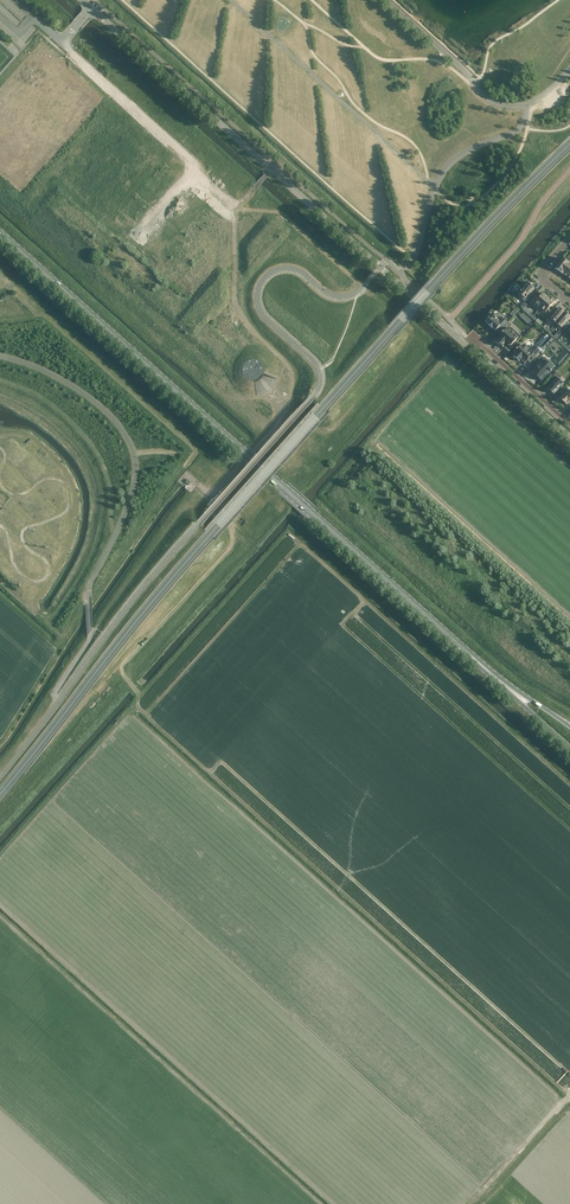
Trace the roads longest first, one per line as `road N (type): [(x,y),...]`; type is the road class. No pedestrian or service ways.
road 1 (secondary): [(500,681),(0,233)]
road 2 (track): [(569,786),(288,533),(141,695)]
road 3 (residential): [(512,450),(443,528),(569,641)]
road 4 (track): [(253,450),(281,419),(292,374),(236,299),(238,208)]
road 5 (tertiary): [(469,346),(272,169)]
road 6 (tertiary): [(272,169),(92,9)]
road 7 (unclassified): [(238,208),(62,44)]
road 8 (track): [(130,681),(134,656),(235,543),(233,523),(207,500)]
road 9 (track): [(569,1099),(471,1203)]
road 10 (residential): [(569,424),(479,342),(469,346)]

